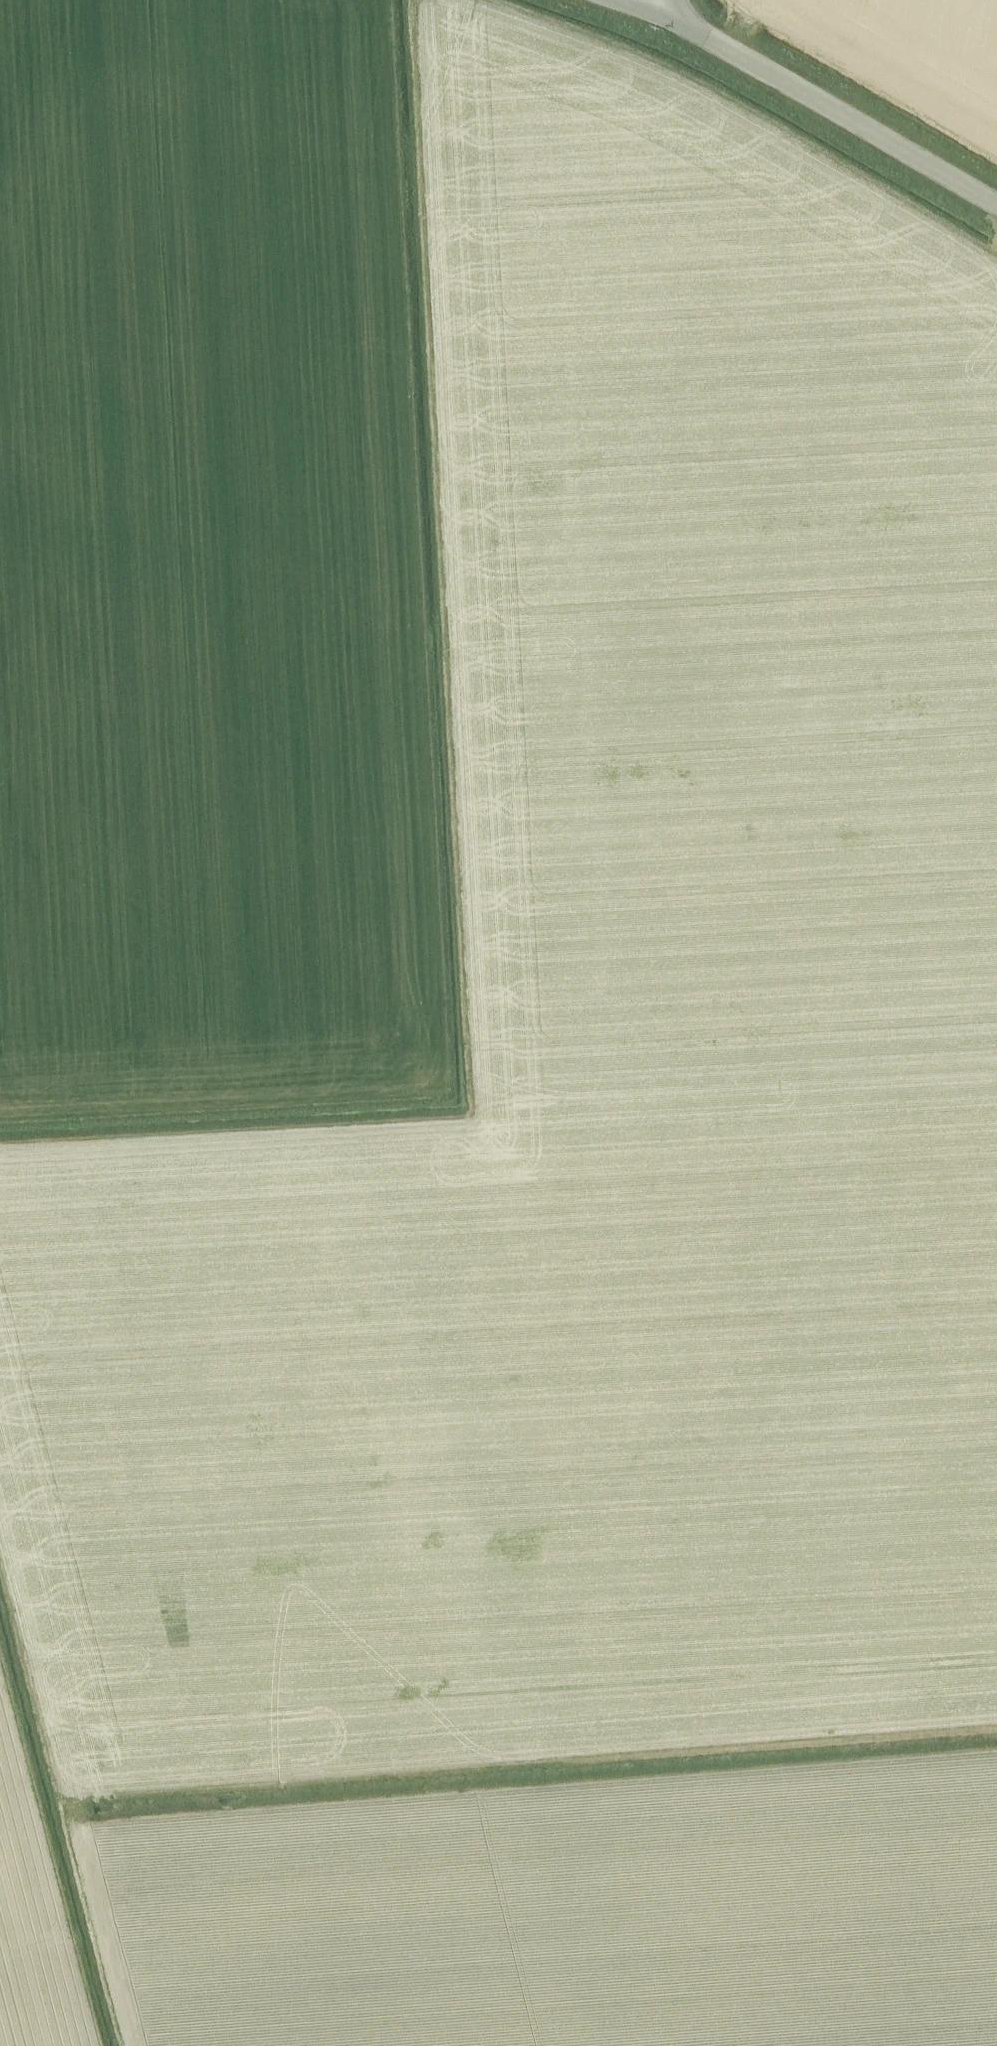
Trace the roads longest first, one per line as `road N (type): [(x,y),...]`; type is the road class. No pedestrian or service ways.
road 1 (tertiary): [(996,210),(663,19)]

